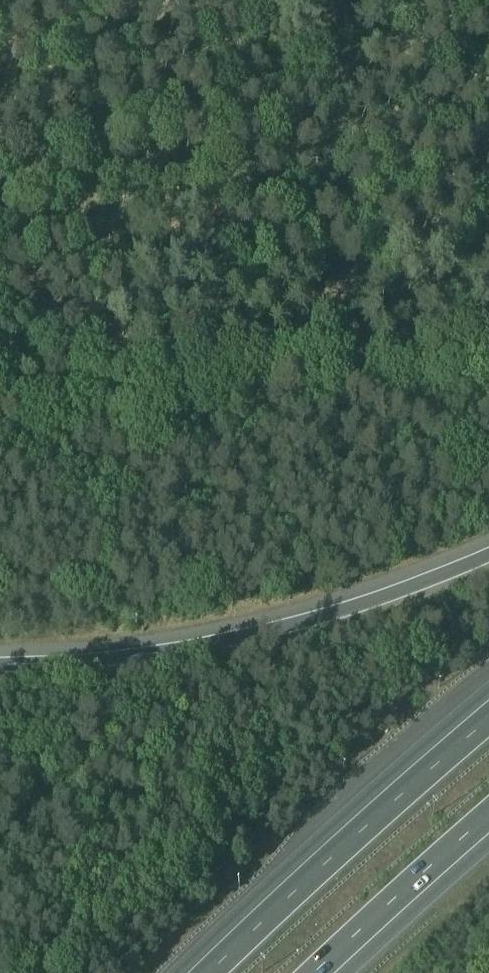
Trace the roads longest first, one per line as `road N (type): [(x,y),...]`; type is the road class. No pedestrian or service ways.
road 1 (motorway): [(488,554),(258,634),(147,656),(0,666)]
road 2 (motorway): [(488,714),(203,972)]
road 3 (motorway): [(330,972),(488,830)]

